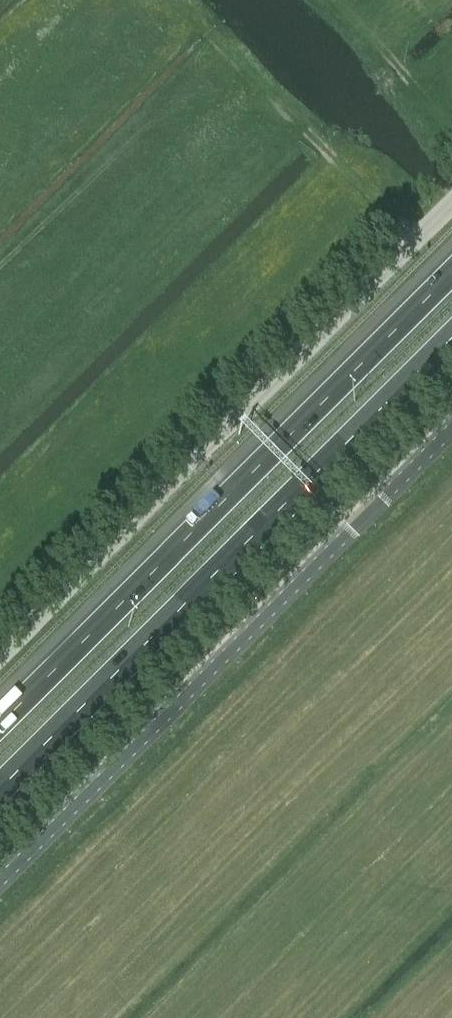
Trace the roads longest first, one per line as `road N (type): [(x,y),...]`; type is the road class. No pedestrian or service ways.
road 1 (motorway): [(451,271),(0,724)]
road 2 (unclassified): [(0,880),(451,428)]
road 3 (unclassified): [(0,655),(451,203)]
road 4 (motorway): [(0,791),(451,347)]

